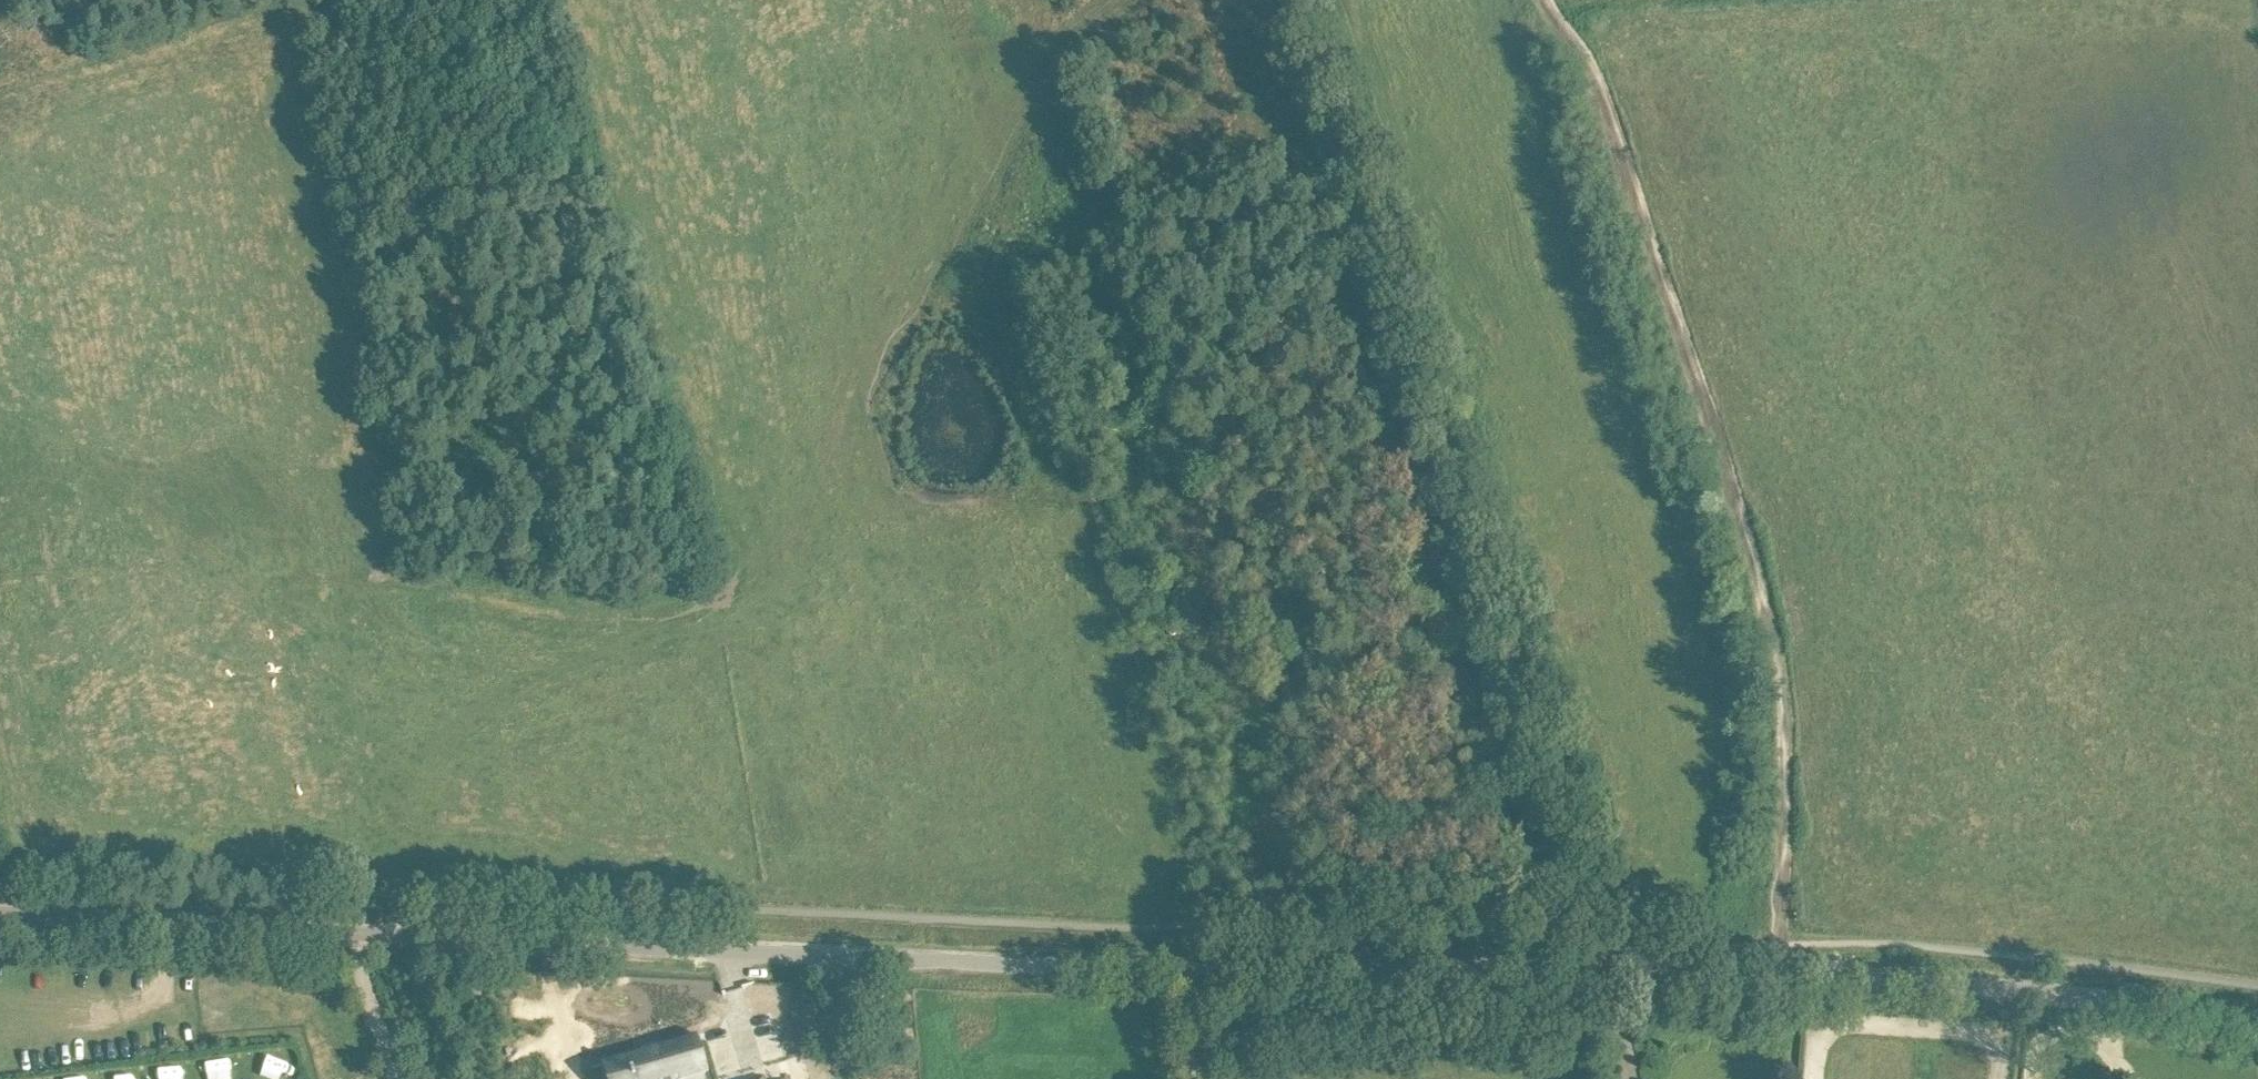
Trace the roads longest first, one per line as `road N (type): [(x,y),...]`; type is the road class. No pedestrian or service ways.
road 1 (unclassified): [(0,913),(1194,971),(1780,972),(2128,1002),(2257,1022)]
road 2 (track): [(1780,972),(1781,719),(1771,619),(1580,58),(1546,0)]

